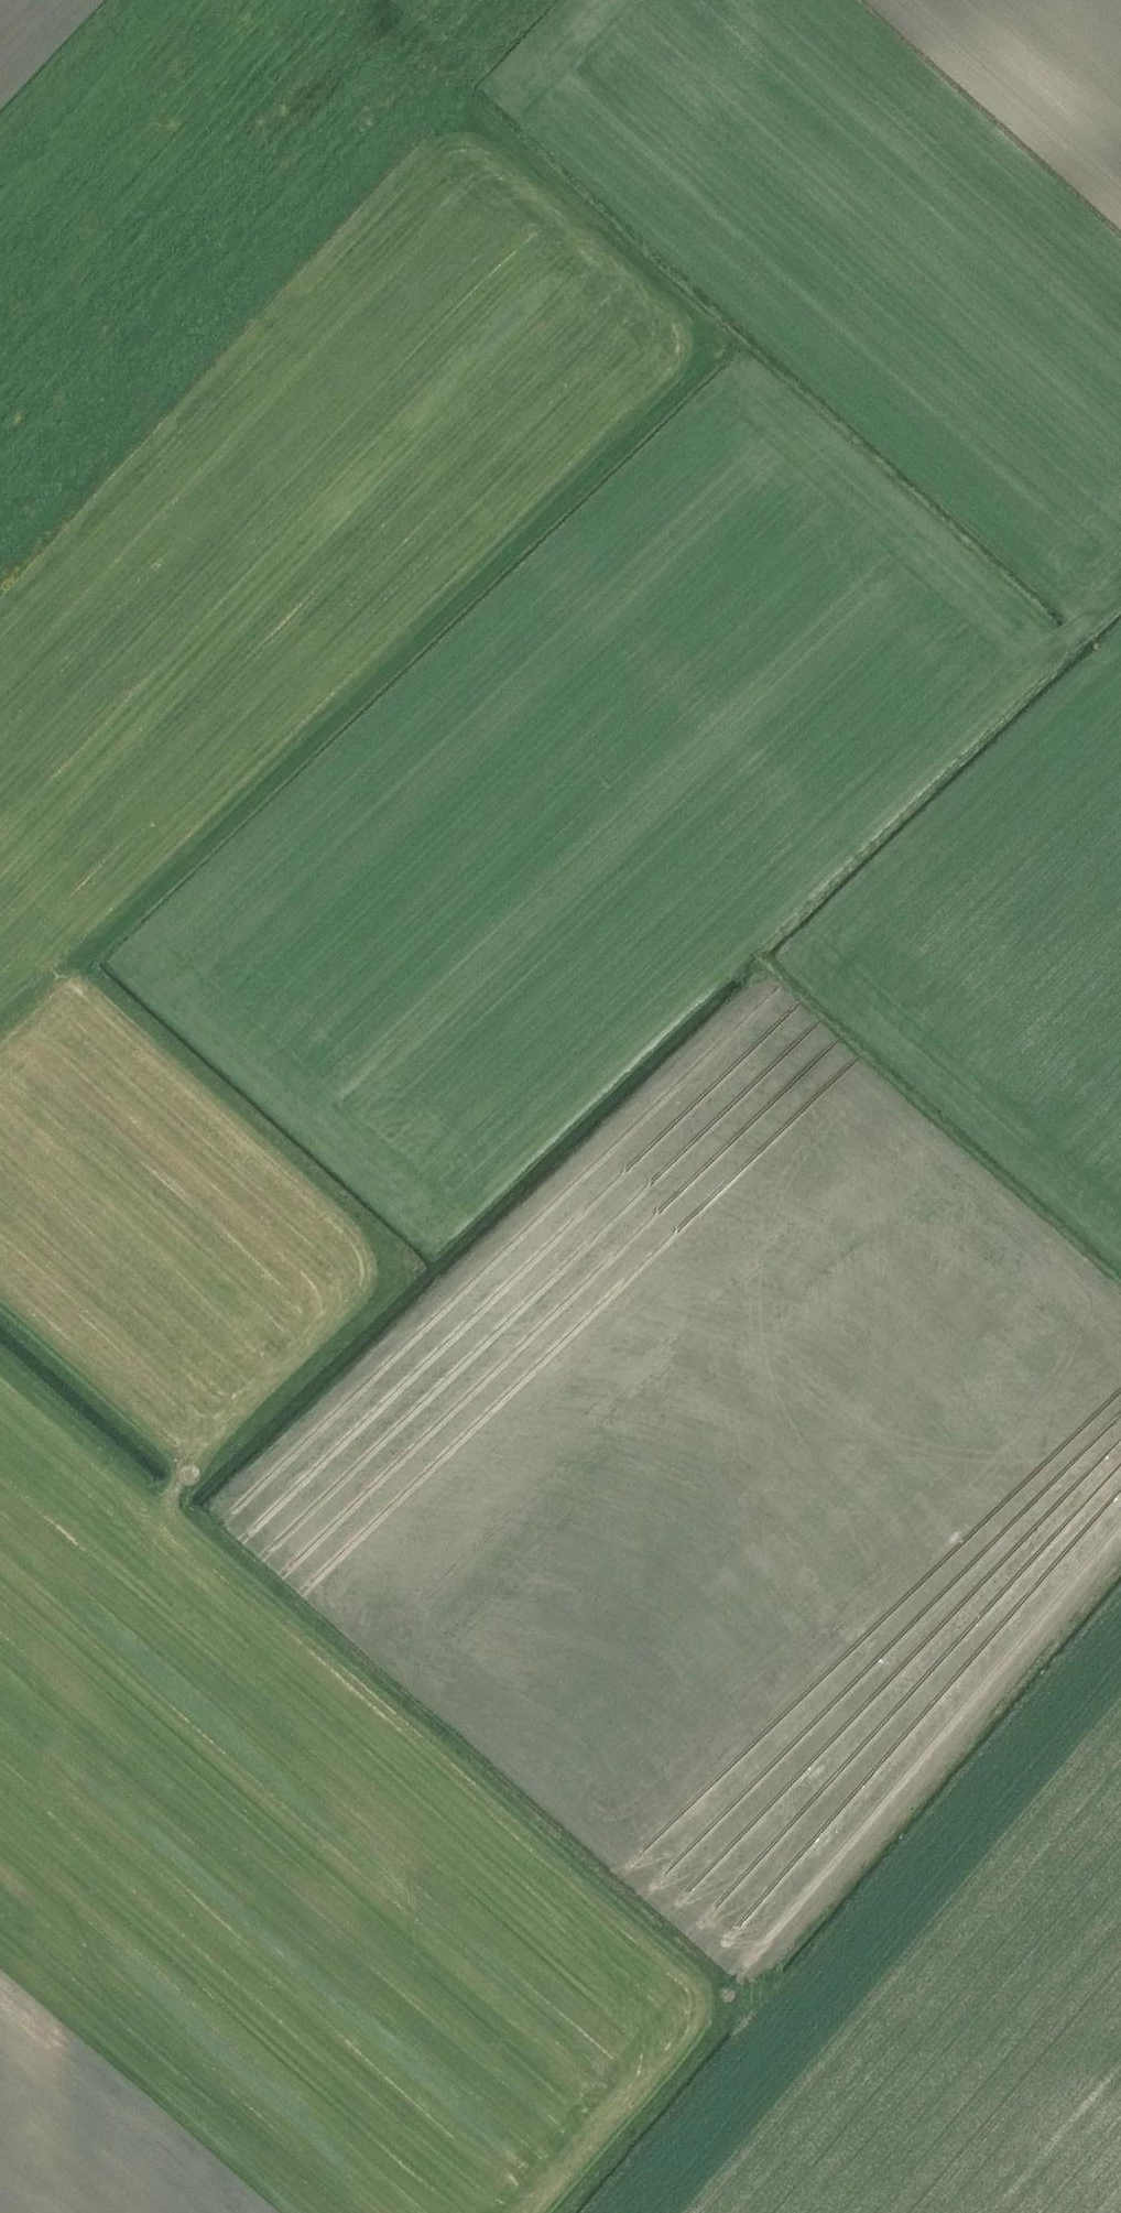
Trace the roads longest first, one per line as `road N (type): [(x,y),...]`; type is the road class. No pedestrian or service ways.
road 1 (track): [(883,0),(1120,215)]

